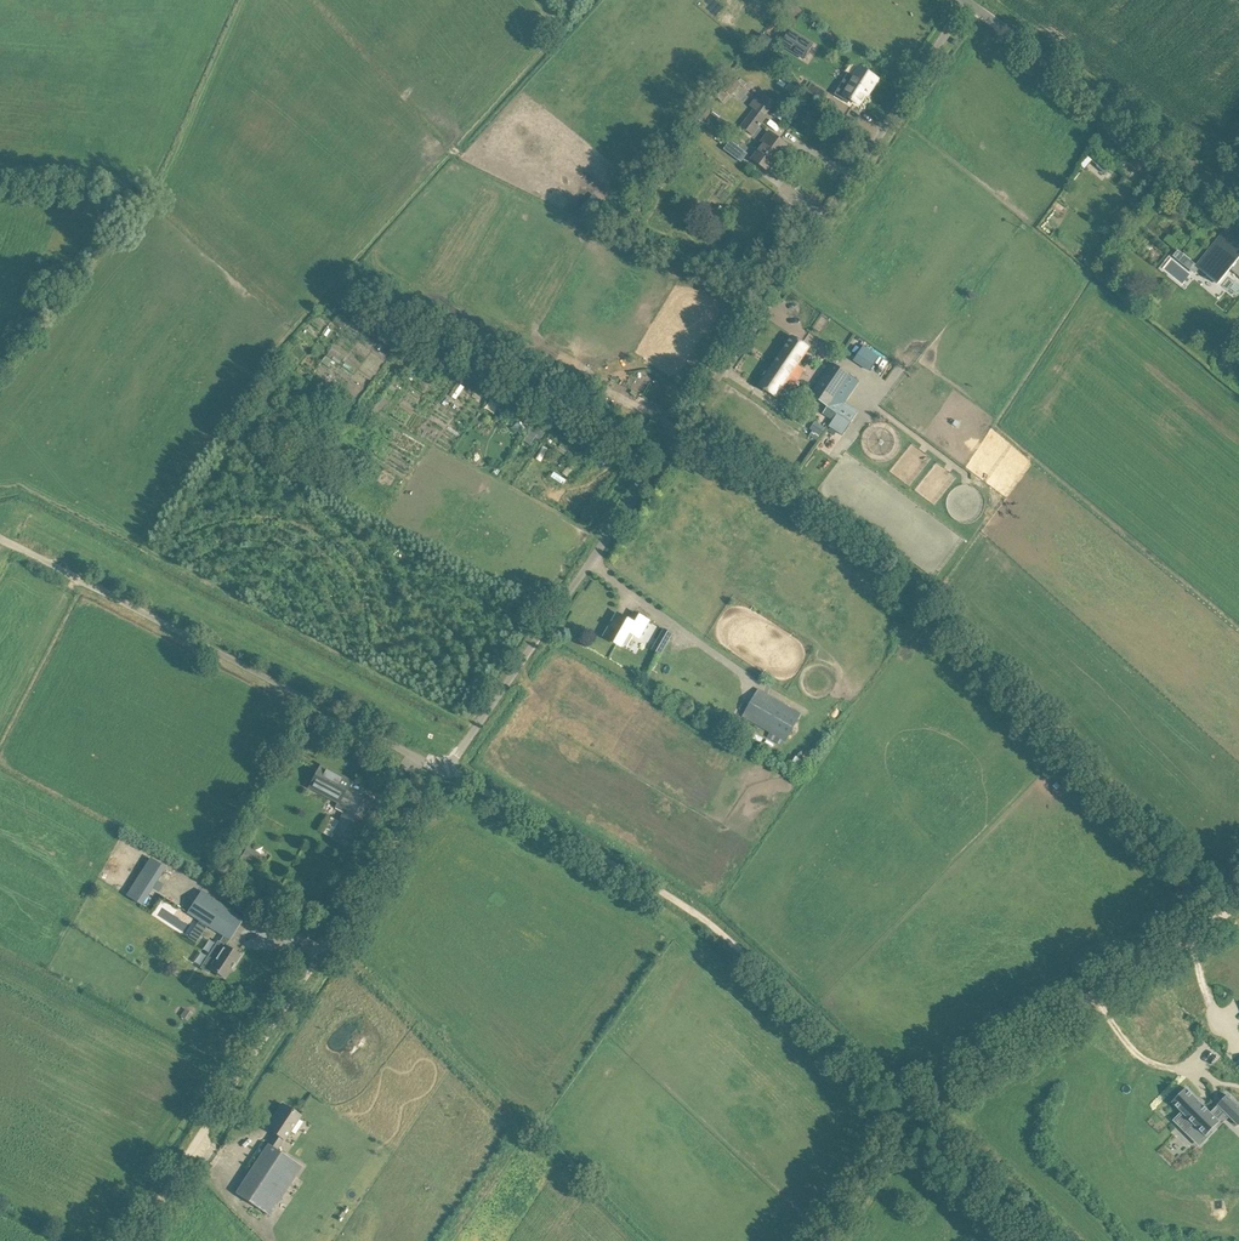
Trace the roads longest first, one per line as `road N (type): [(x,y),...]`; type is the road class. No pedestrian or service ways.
road 1 (unclassified): [(447,769),(970,2)]
road 2 (track): [(447,769),(702,920),(907,1111)]
road 3 (unclassified): [(447,769),(0,537)]
road 4 (unclassified): [(198,1135),(447,769)]
road 5 (track): [(907,1111),(1238,903)]
road 6 (unclassified): [(1216,190),(970,2)]
road 7 (track): [(907,1111),(1038,1240)]
road 8 (track): [(809,1240),(907,1111)]
road 9 (track): [(198,1135),(132,1240)]

